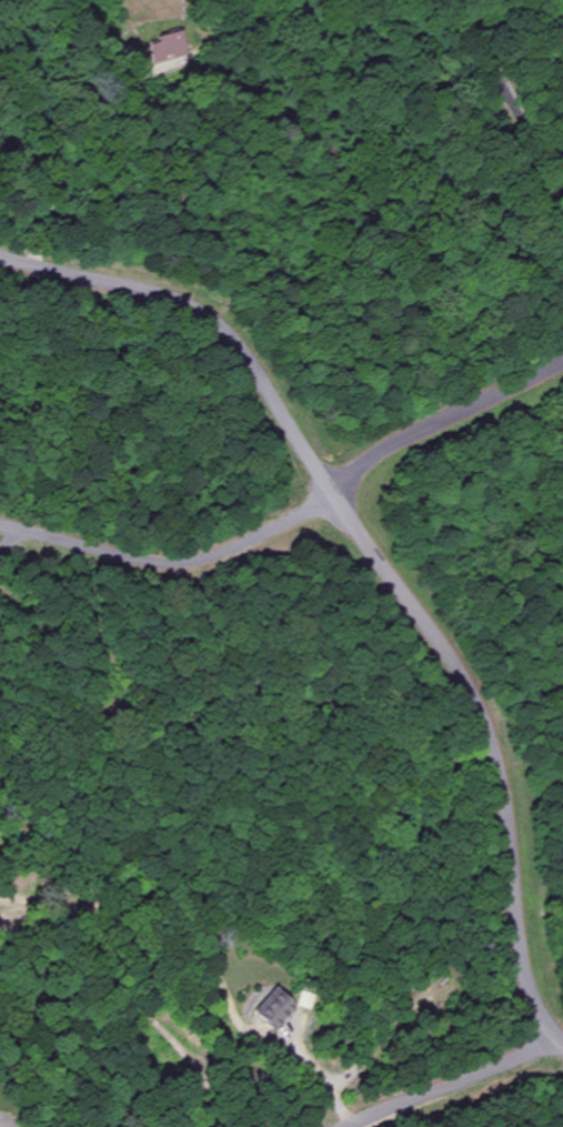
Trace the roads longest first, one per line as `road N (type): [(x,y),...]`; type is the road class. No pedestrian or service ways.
road 1 (residential): [(562,1046),(534,1018),(521,977),(493,761),(460,680),(371,563),(235,345),(181,305),(0,265)]
road 2 (residential): [(326,495),(245,545),(178,565),(0,531)]
road 3 (residential): [(326,495),(401,442),(562,359)]
road 4 (residential): [(351,1126),(554,1039)]

